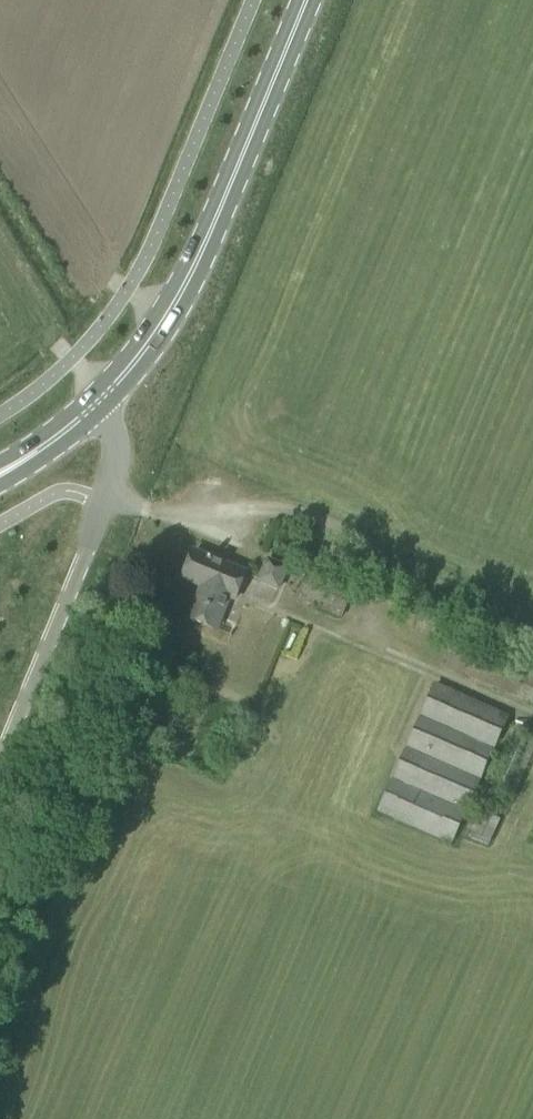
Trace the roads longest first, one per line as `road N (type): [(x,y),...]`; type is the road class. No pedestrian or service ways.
road 1 (primary): [(96,408),(163,324),(198,260),(305,0)]

